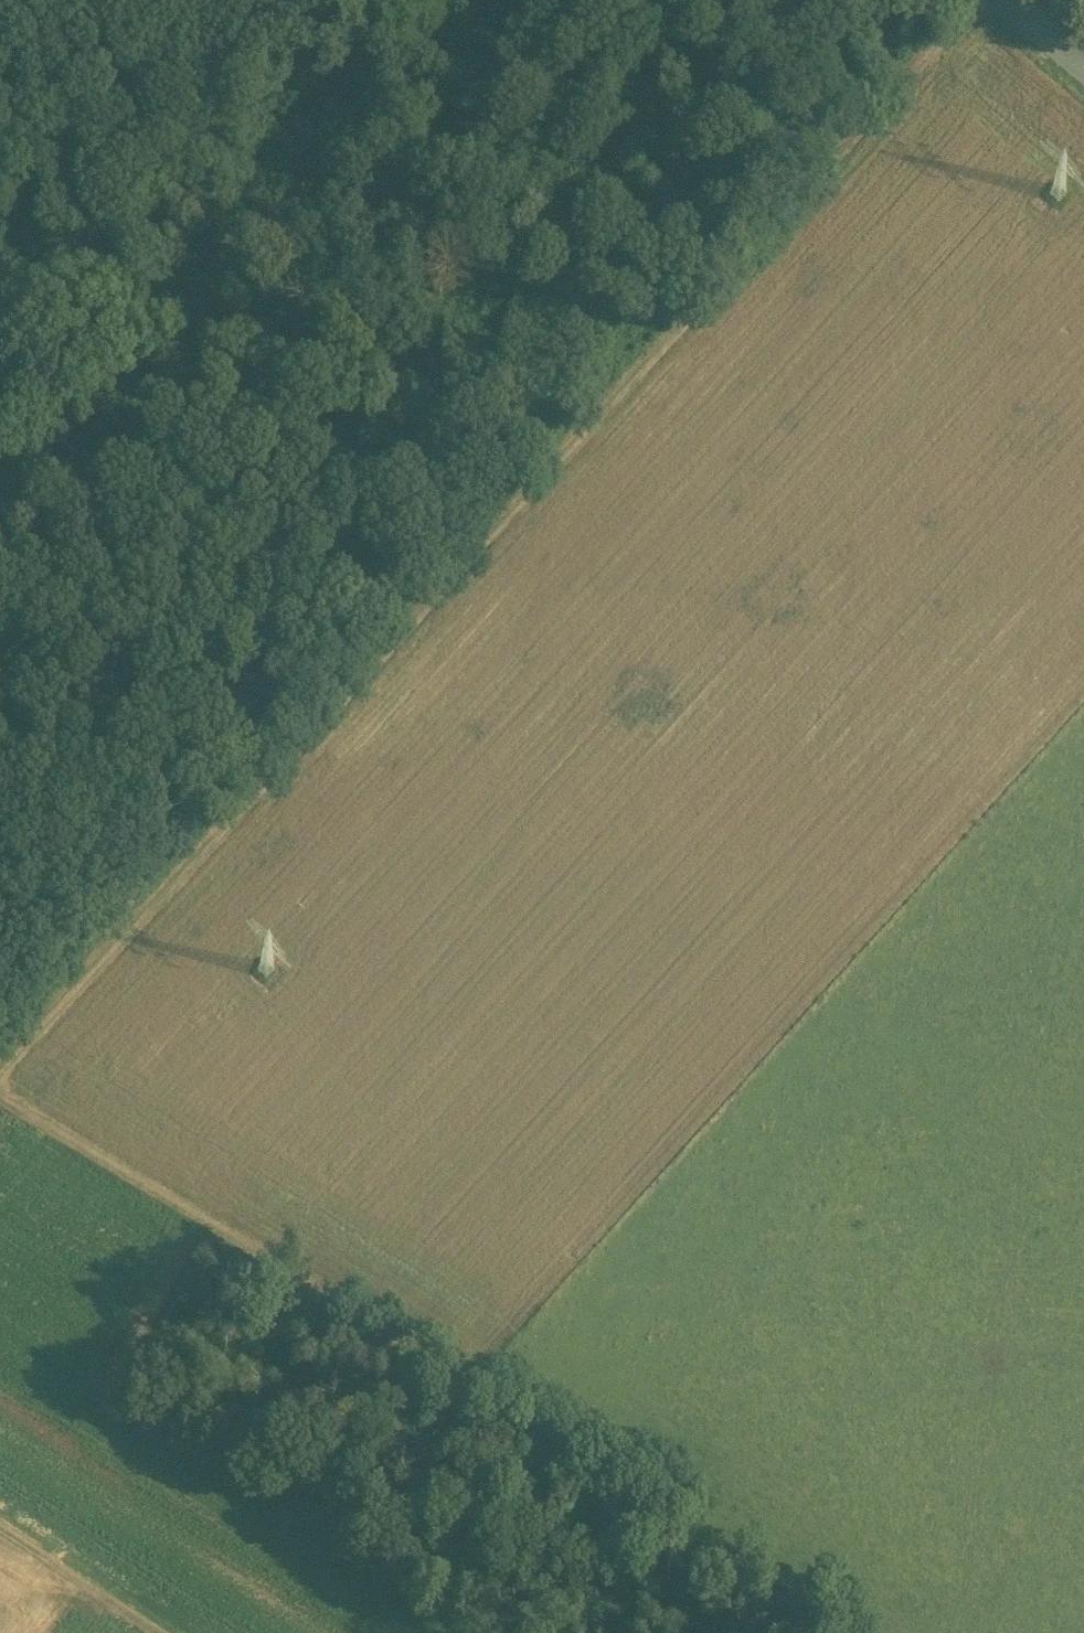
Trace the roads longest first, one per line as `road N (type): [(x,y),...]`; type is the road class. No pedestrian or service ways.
road 1 (track): [(992,4),(953,25),(0,1070)]
road 2 (track): [(0,1522),(174,1632)]
road 3 (secondary): [(1083,77),(988,0)]

